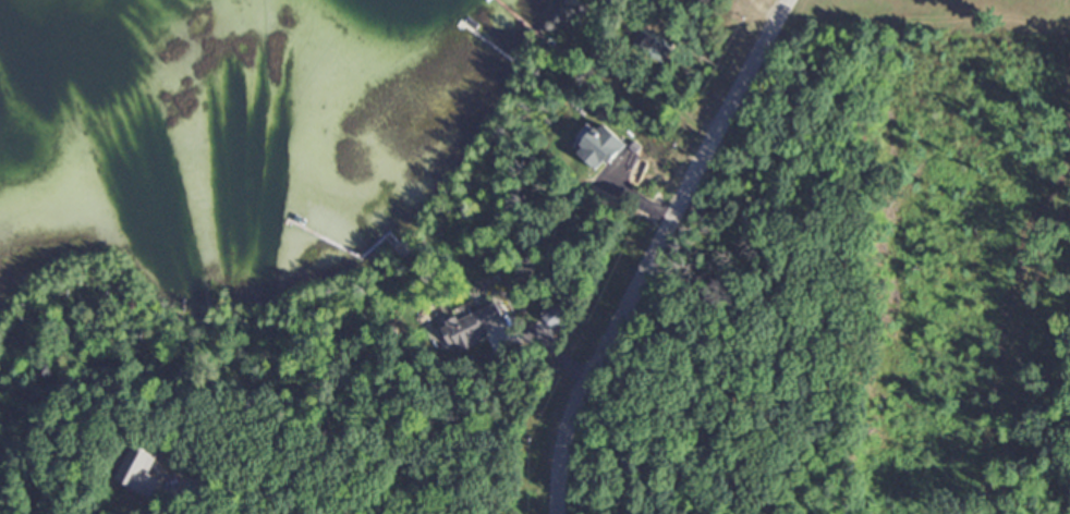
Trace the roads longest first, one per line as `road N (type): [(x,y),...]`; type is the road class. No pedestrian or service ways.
road 1 (residential): [(561,513),(587,378),(792,0)]

